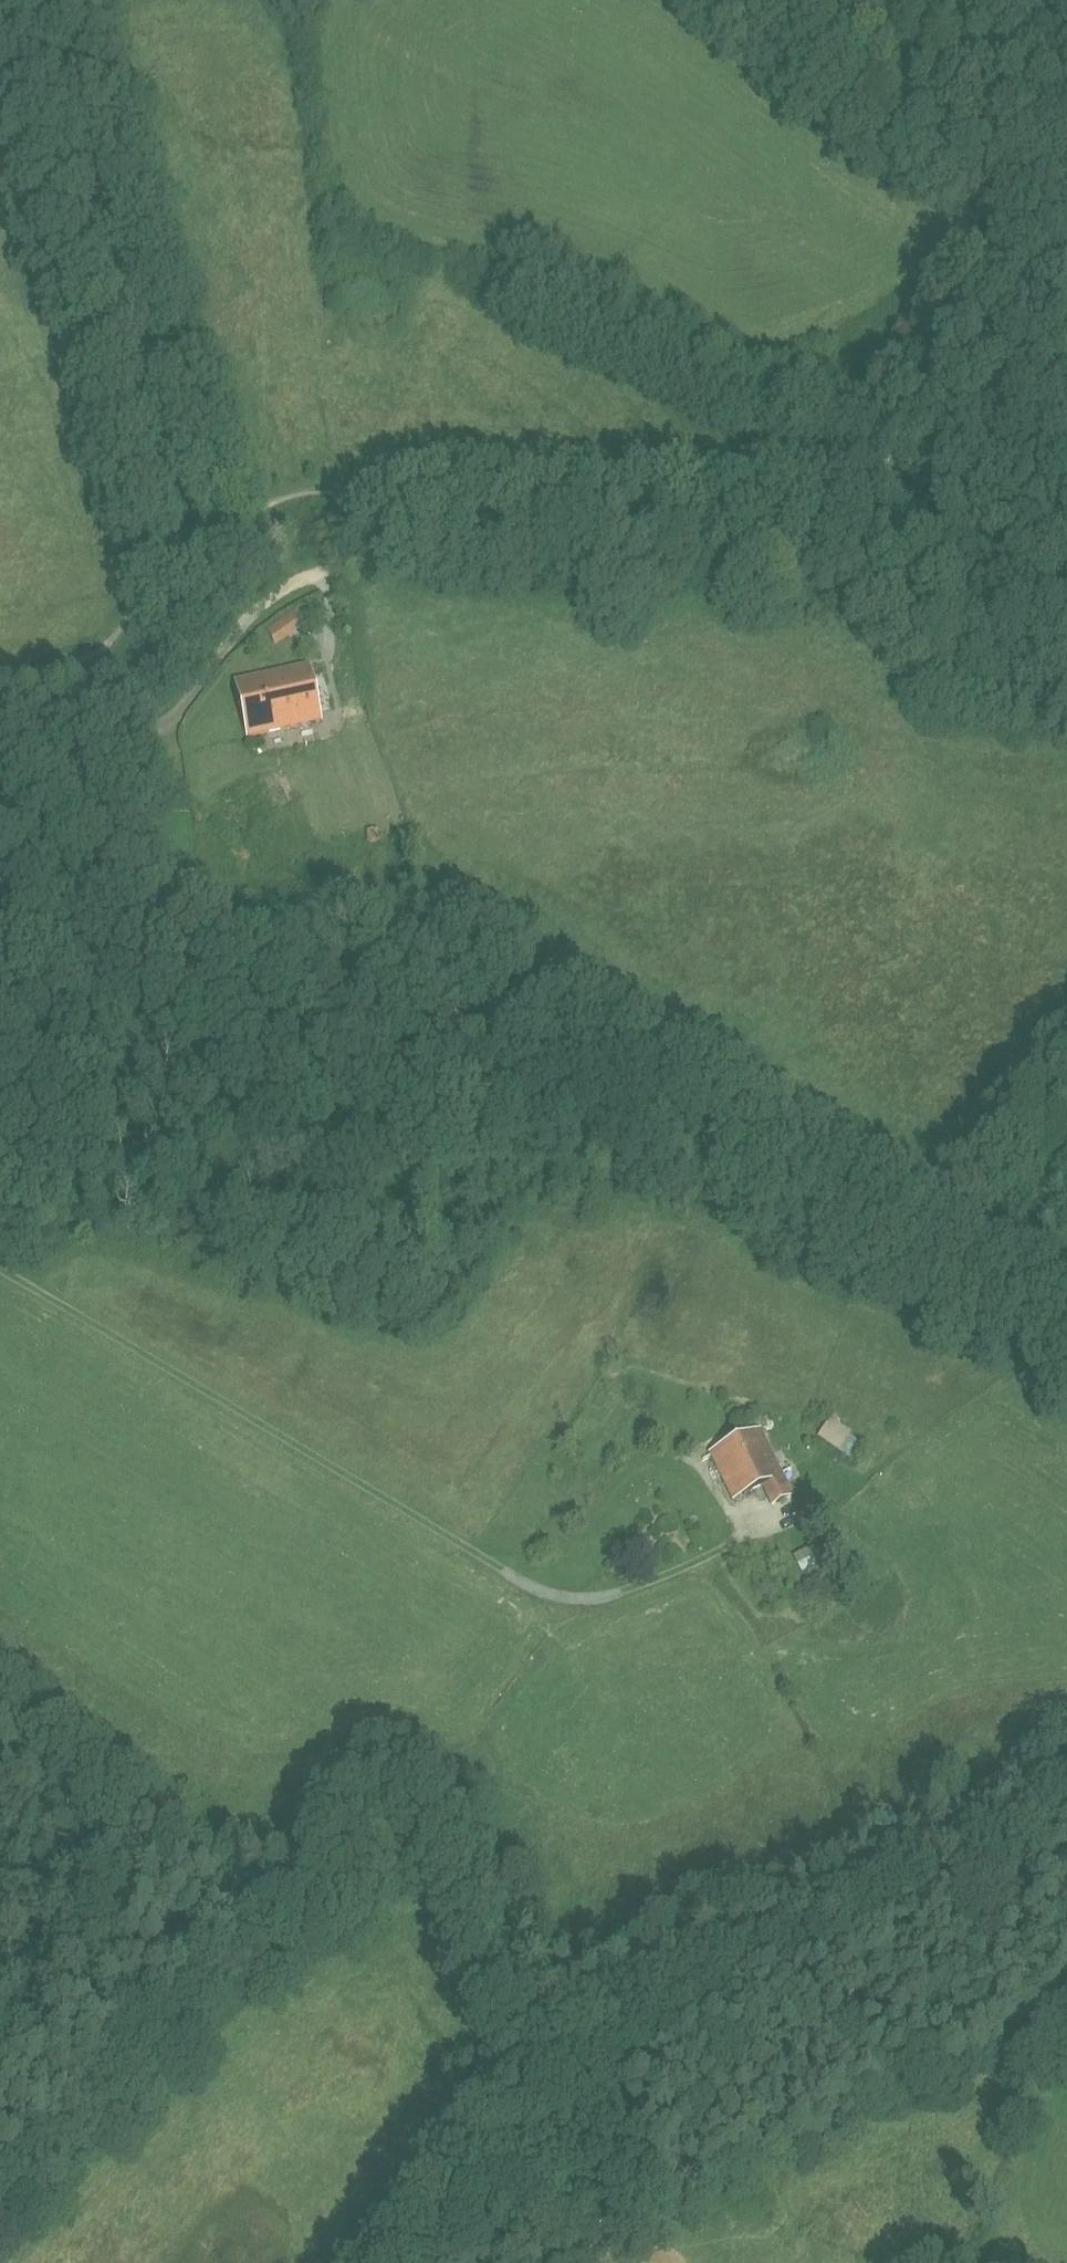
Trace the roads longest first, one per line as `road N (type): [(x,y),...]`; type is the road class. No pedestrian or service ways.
road 1 (track): [(0,761),(151,727),(180,705),(256,610),(345,549)]

